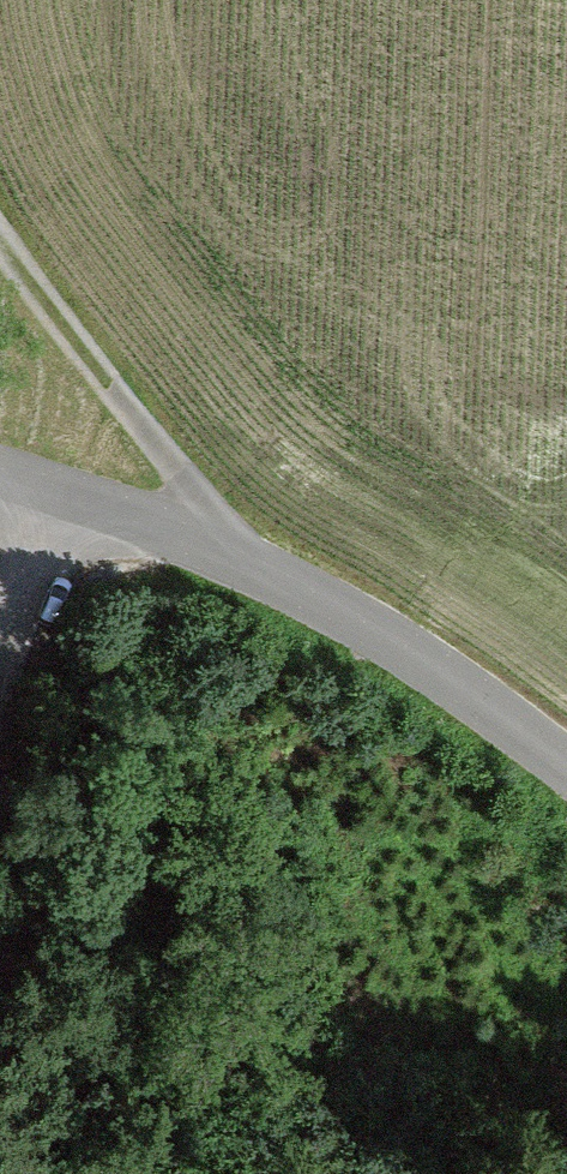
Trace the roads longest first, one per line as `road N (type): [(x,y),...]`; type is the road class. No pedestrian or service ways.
road 1 (residential): [(0,476),(215,538),(332,610),(566,781)]
road 2 (track): [(215,538),(43,310),(0,214)]
road 3 (track): [(26,481),(0,631)]

